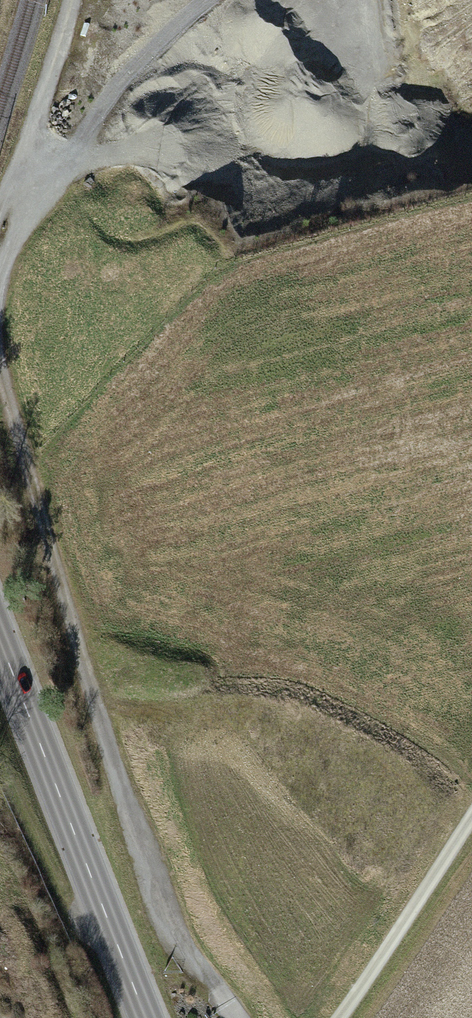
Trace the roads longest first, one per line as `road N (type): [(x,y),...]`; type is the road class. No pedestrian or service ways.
road 1 (track): [(233,1017),(179,959),(0,376)]
road 2 (tertiary): [(0,644),(146,1017)]
road 3 (track): [(327,1017),(471,804)]
road 4 (track): [(0,225),(79,0)]

